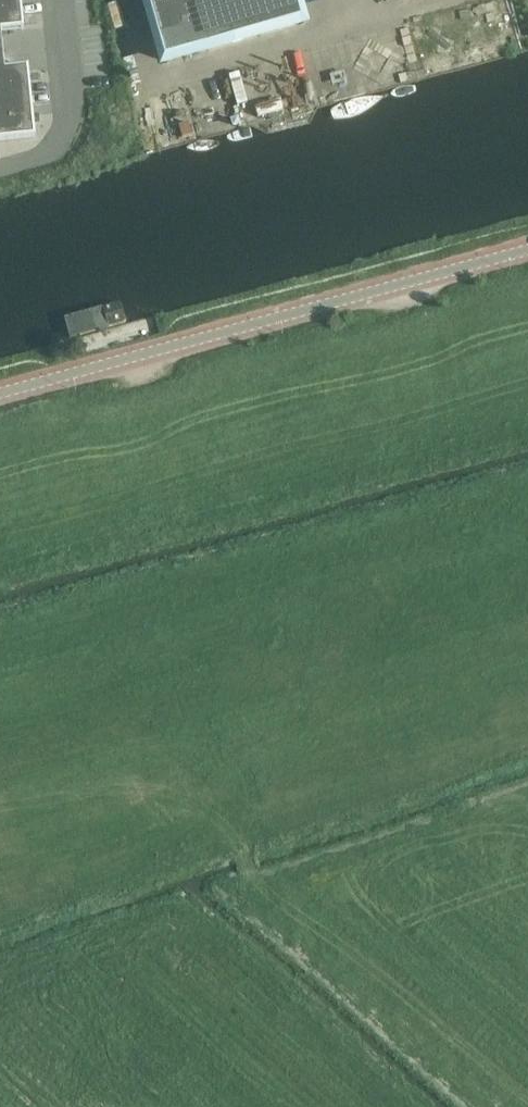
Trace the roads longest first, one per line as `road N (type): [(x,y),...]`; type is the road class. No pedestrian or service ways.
road 1 (tertiary): [(0,395),(527,249)]

